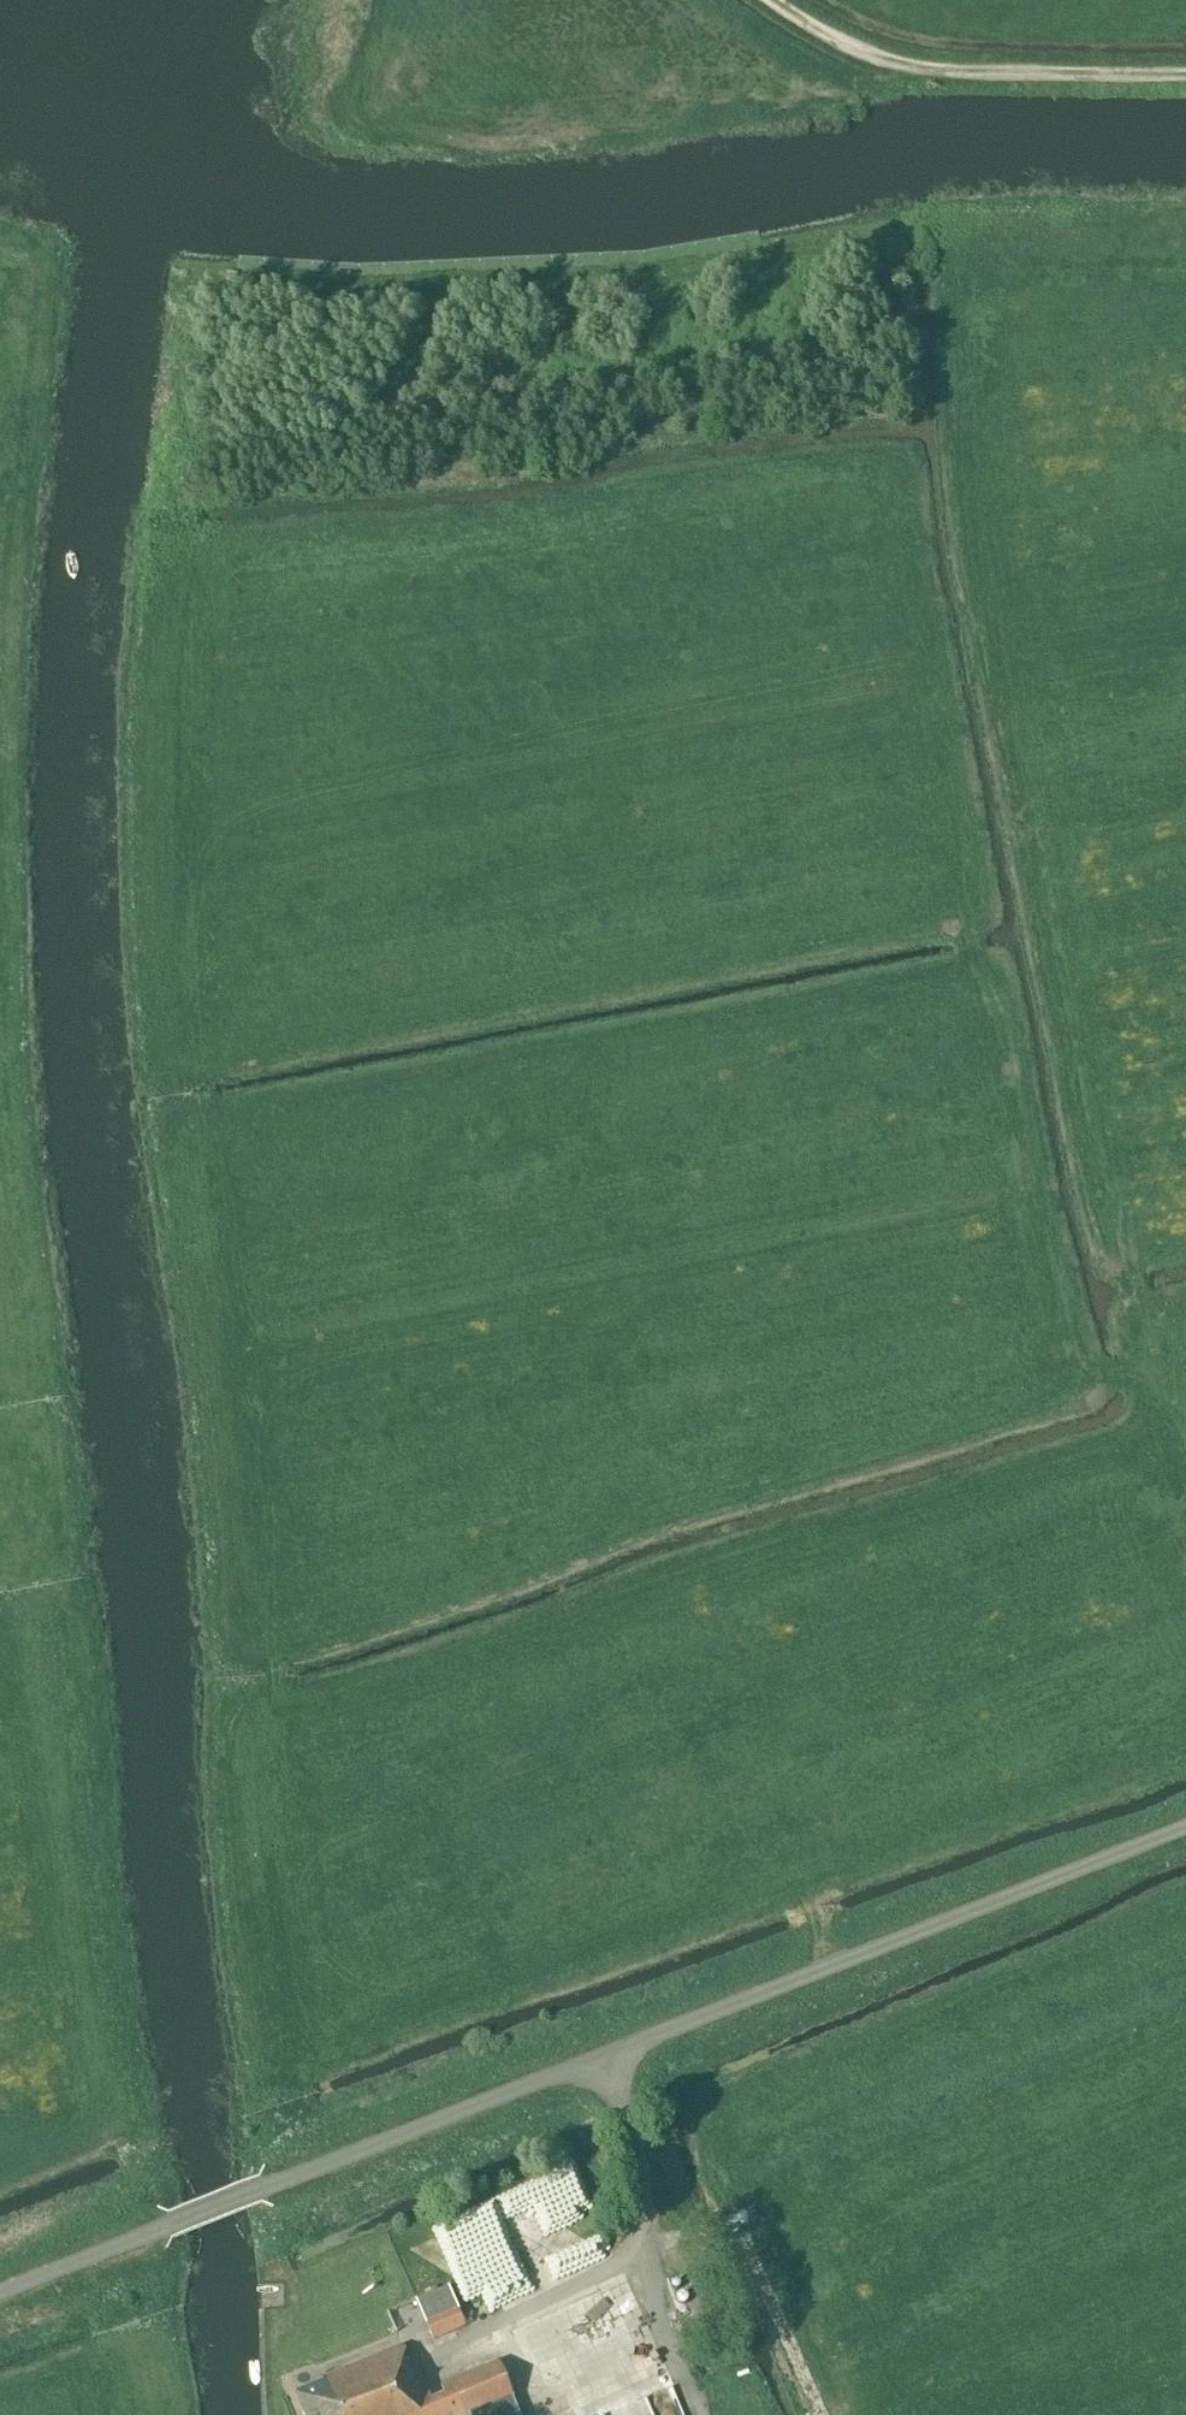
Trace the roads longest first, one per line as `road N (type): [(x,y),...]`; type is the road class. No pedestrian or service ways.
road 1 (unclassified): [(0,2289),(1185,1827)]
road 2 (track): [(1185,75),(936,72),(841,44),(780,0)]

